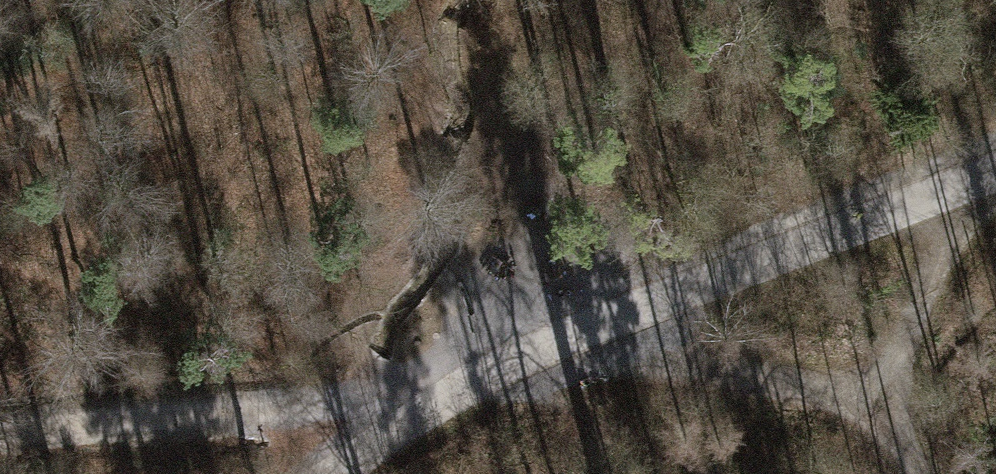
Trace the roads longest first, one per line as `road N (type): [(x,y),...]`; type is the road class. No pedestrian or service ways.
road 1 (track): [(964,183),(467,376),(320,473)]
road 2 (track): [(467,376),(322,400),(0,433)]
road 3 (track): [(880,401),(550,344)]
road 4 (track): [(964,183),(880,401)]

